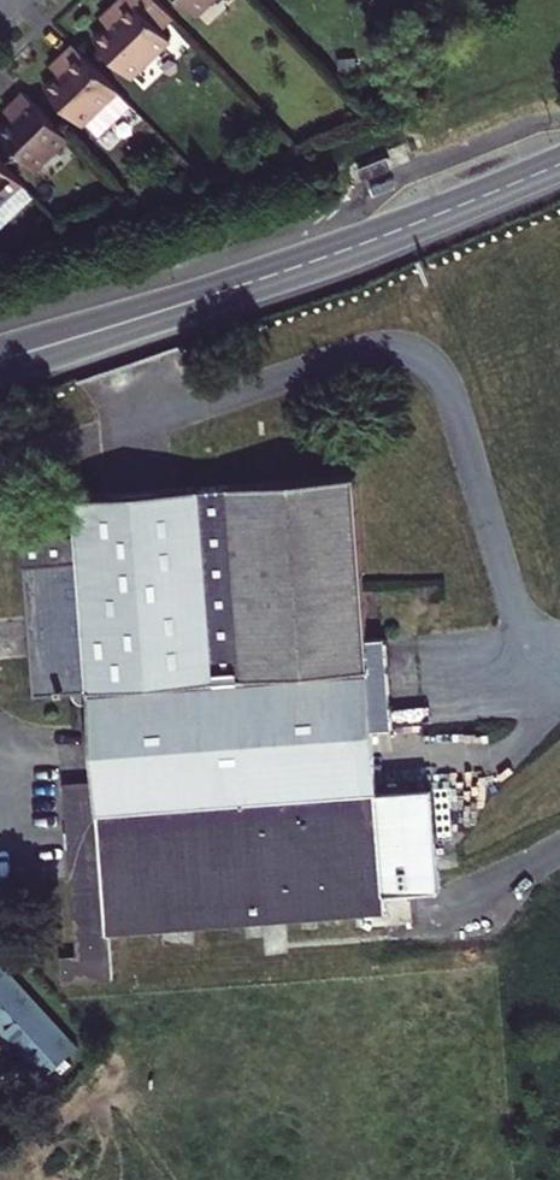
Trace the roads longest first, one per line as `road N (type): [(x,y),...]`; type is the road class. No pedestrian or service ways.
road 1 (secondary): [(83,332),(332,253),(559,162)]

